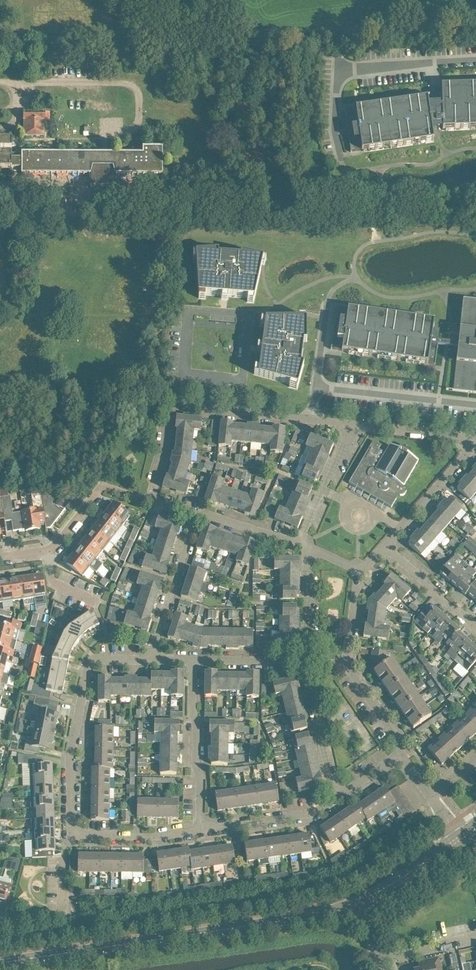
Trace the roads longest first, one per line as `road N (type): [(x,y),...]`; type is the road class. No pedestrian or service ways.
road 1 (secondary): [(362,900),(288,920),(0,962)]
road 2 (residential): [(73,833),(70,759),(95,660)]
road 3 (residential): [(352,424),(183,406)]
road 4 (residential): [(200,829),(192,660)]
road 5 (residential): [(149,660),(195,516)]
road 6 (residential): [(195,516),(152,496),(168,413),(183,406)]
road 7 (residential): [(335,800),(306,662)]
road 8 (residential): [(200,829),(315,813),(335,800)]
road 9 (residential): [(385,546),(475,442)]
road 10 (residential): [(304,542),(352,424)]
road 11 (residential): [(73,833),(200,829)]
road 12 (residential): [(475,438),(352,424)]
road 13 (residential): [(475,627),(385,546)]

